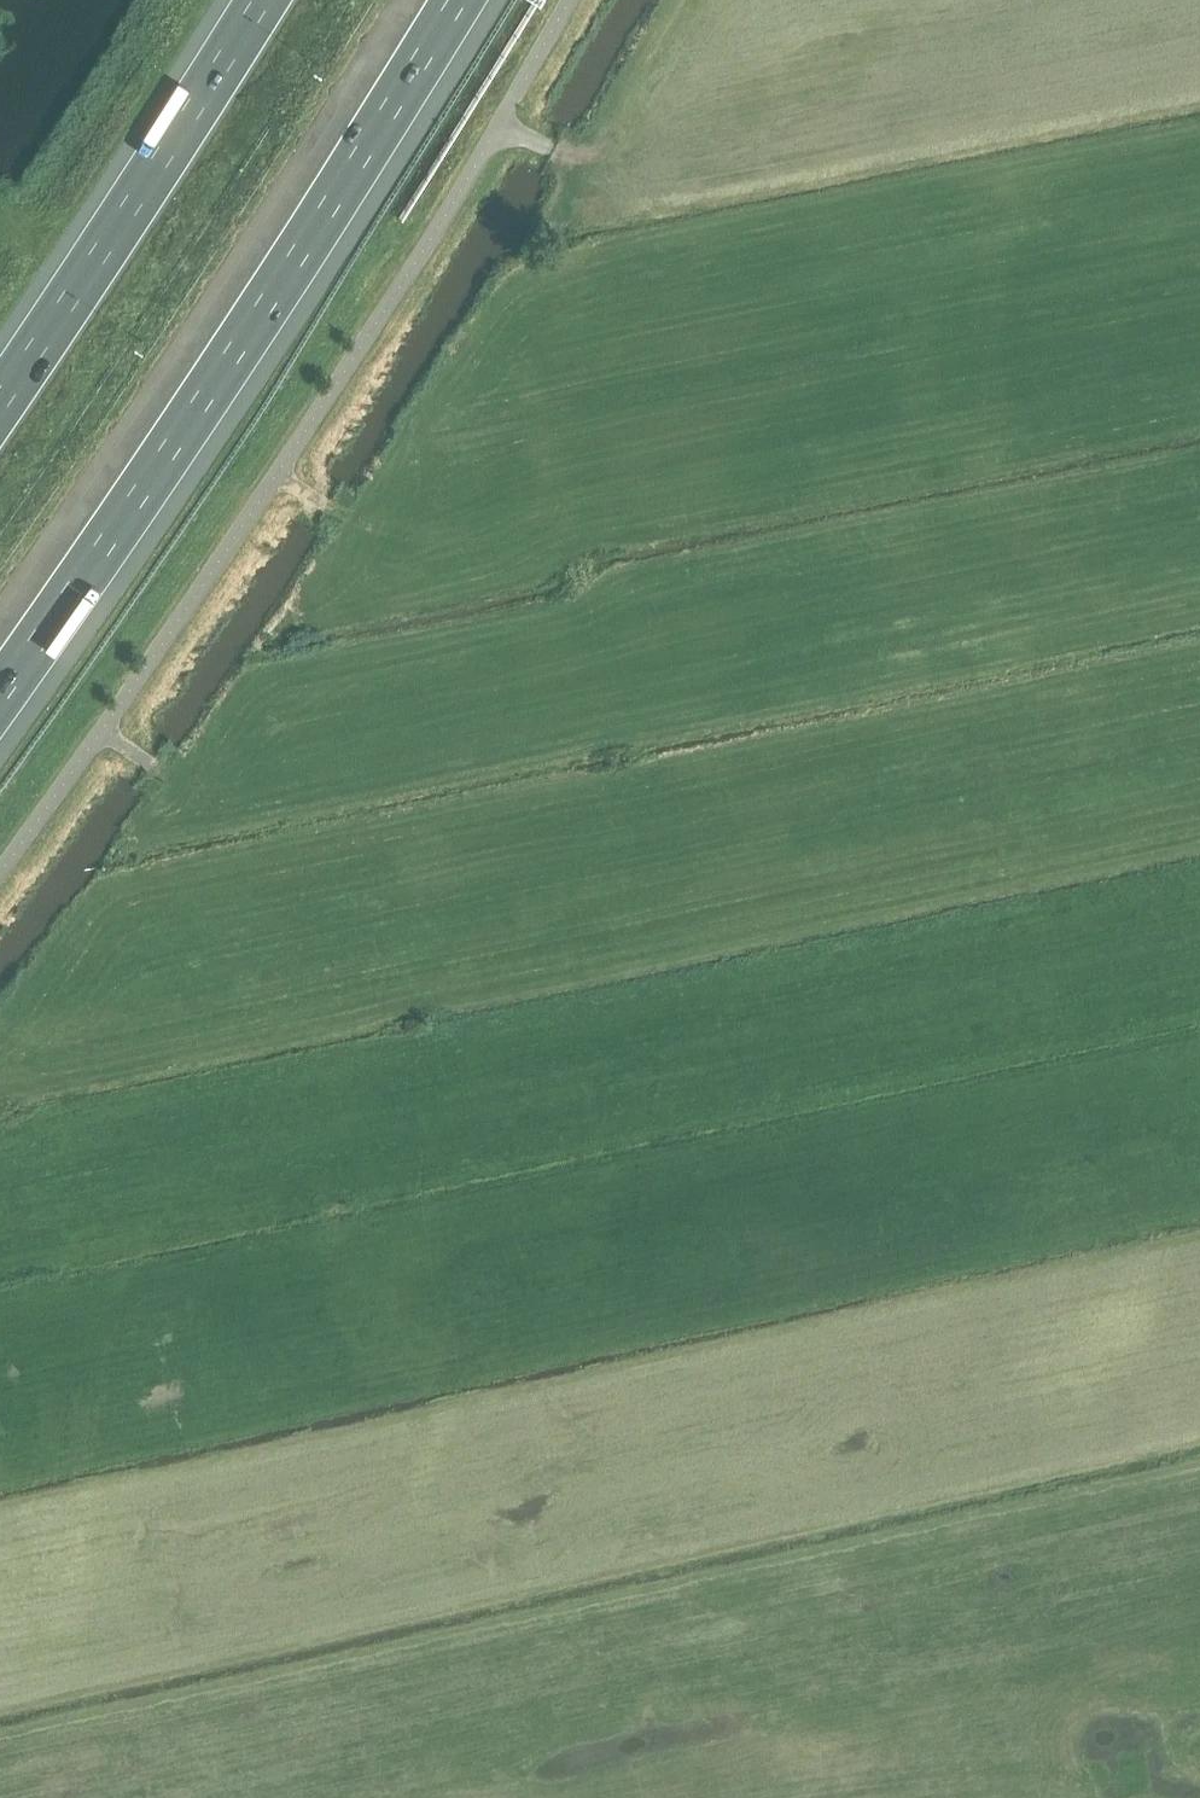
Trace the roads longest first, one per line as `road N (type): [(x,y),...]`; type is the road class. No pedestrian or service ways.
road 1 (unclassified): [(0,868),(280,480),(512,110)]
road 2 (motorway): [(0,694),(104,552),(459,0)]
road 3 (motorway): [(261,0),(0,398)]

